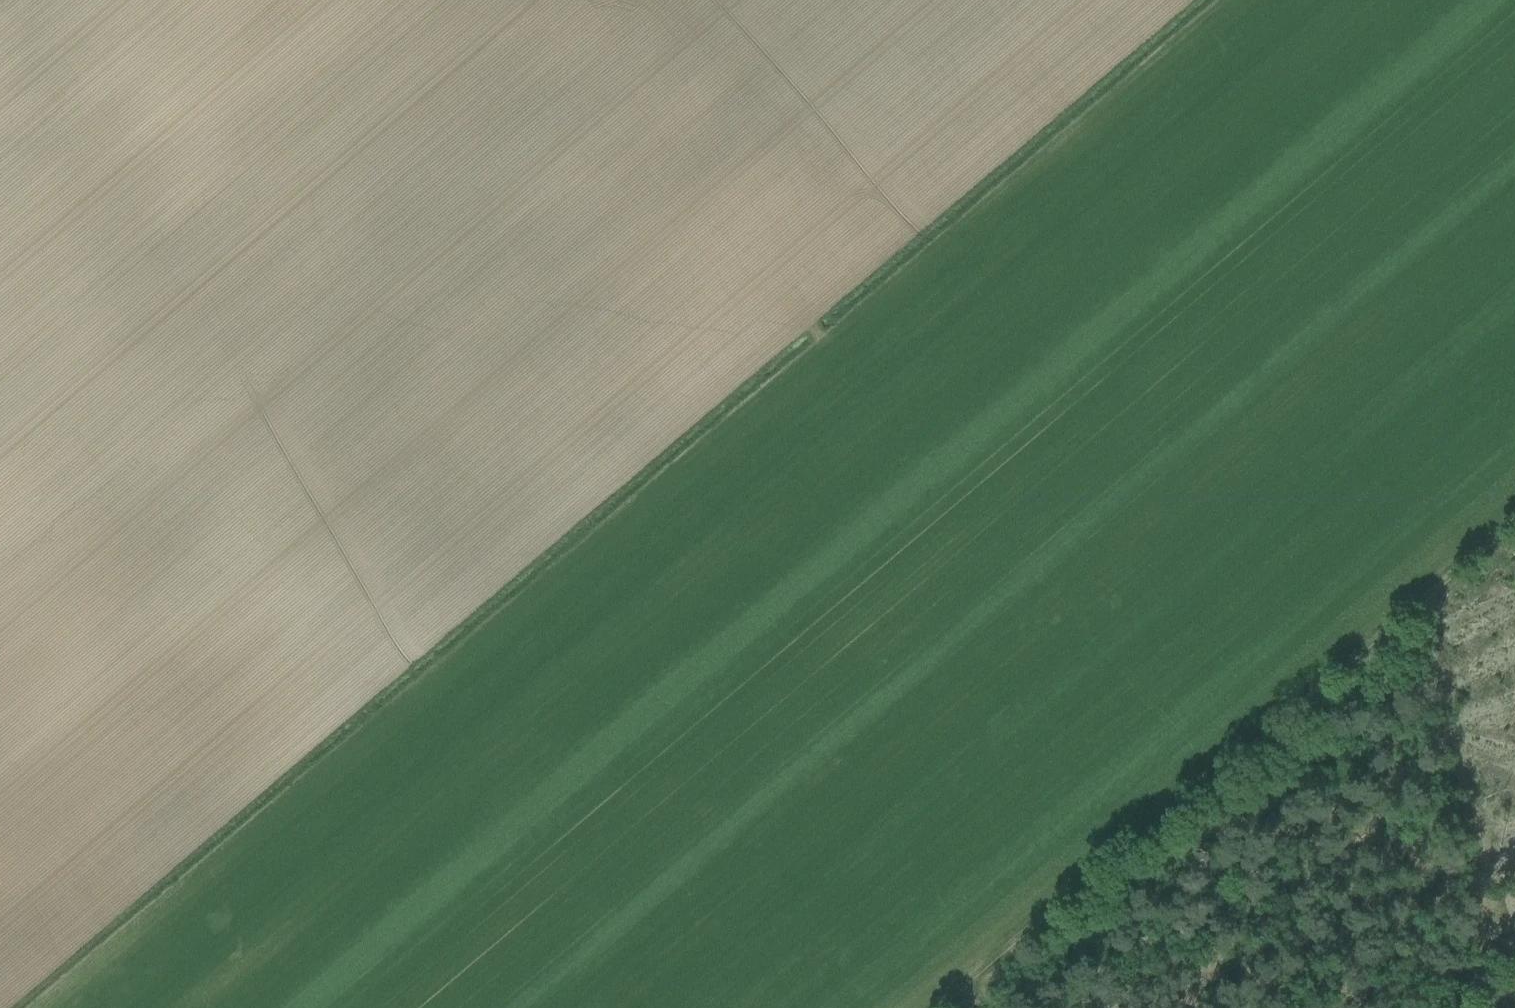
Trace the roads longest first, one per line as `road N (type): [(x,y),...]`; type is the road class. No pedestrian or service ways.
road 1 (track): [(1514,520),(938,1007)]
road 2 (track): [(1420,602),(1505,963)]

